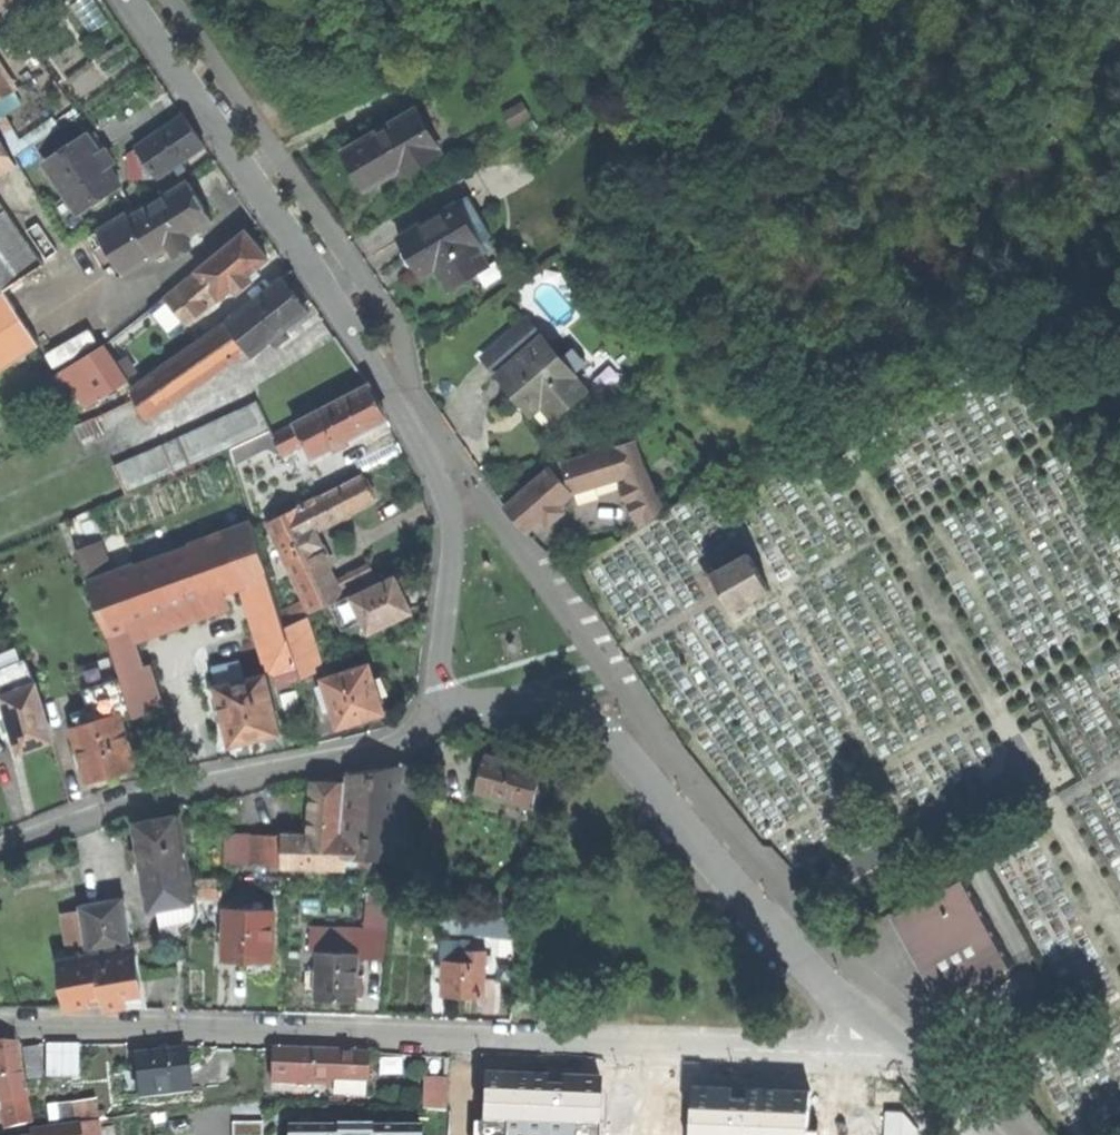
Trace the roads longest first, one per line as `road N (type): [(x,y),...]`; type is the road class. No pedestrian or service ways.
road 1 (residential): [(0,1027),(784,1052),(876,1032)]
road 2 (residential): [(443,713),(451,546),(439,484),(391,393),(124,0)]
road 3 (residential): [(876,1032),(794,953),(599,723),(547,701),(443,713)]
road 4 (residential): [(0,850),(167,793),(383,753),(443,713)]
road 5 (residential): [(986,1134),(876,1032)]

